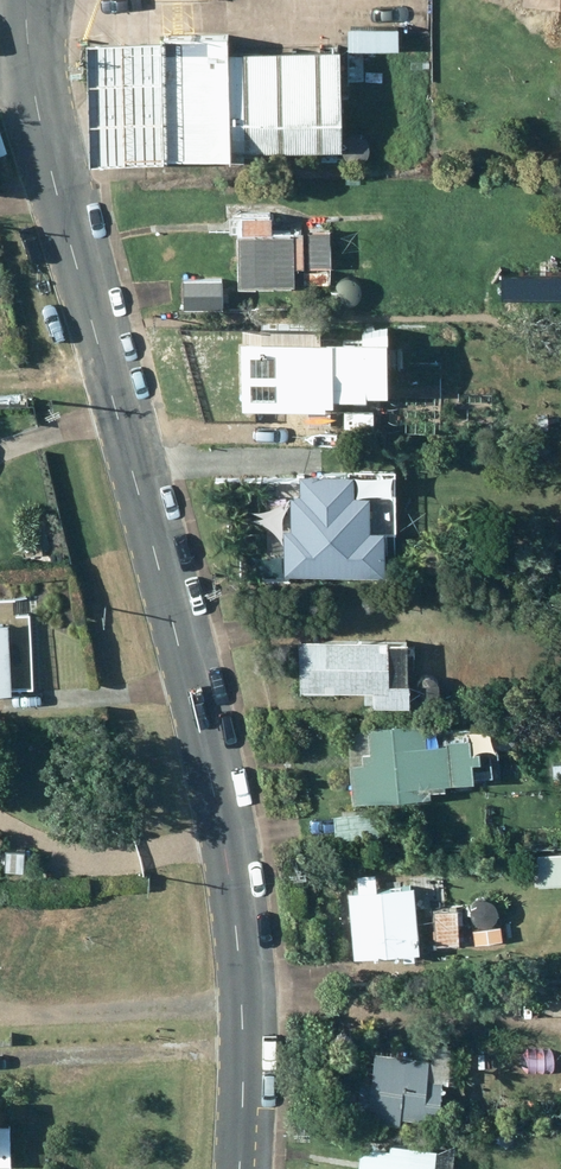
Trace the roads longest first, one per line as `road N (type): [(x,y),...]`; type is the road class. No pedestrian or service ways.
road 1 (tertiary): [(27,0),(34,91),(205,750),(229,927),(239,1168)]

